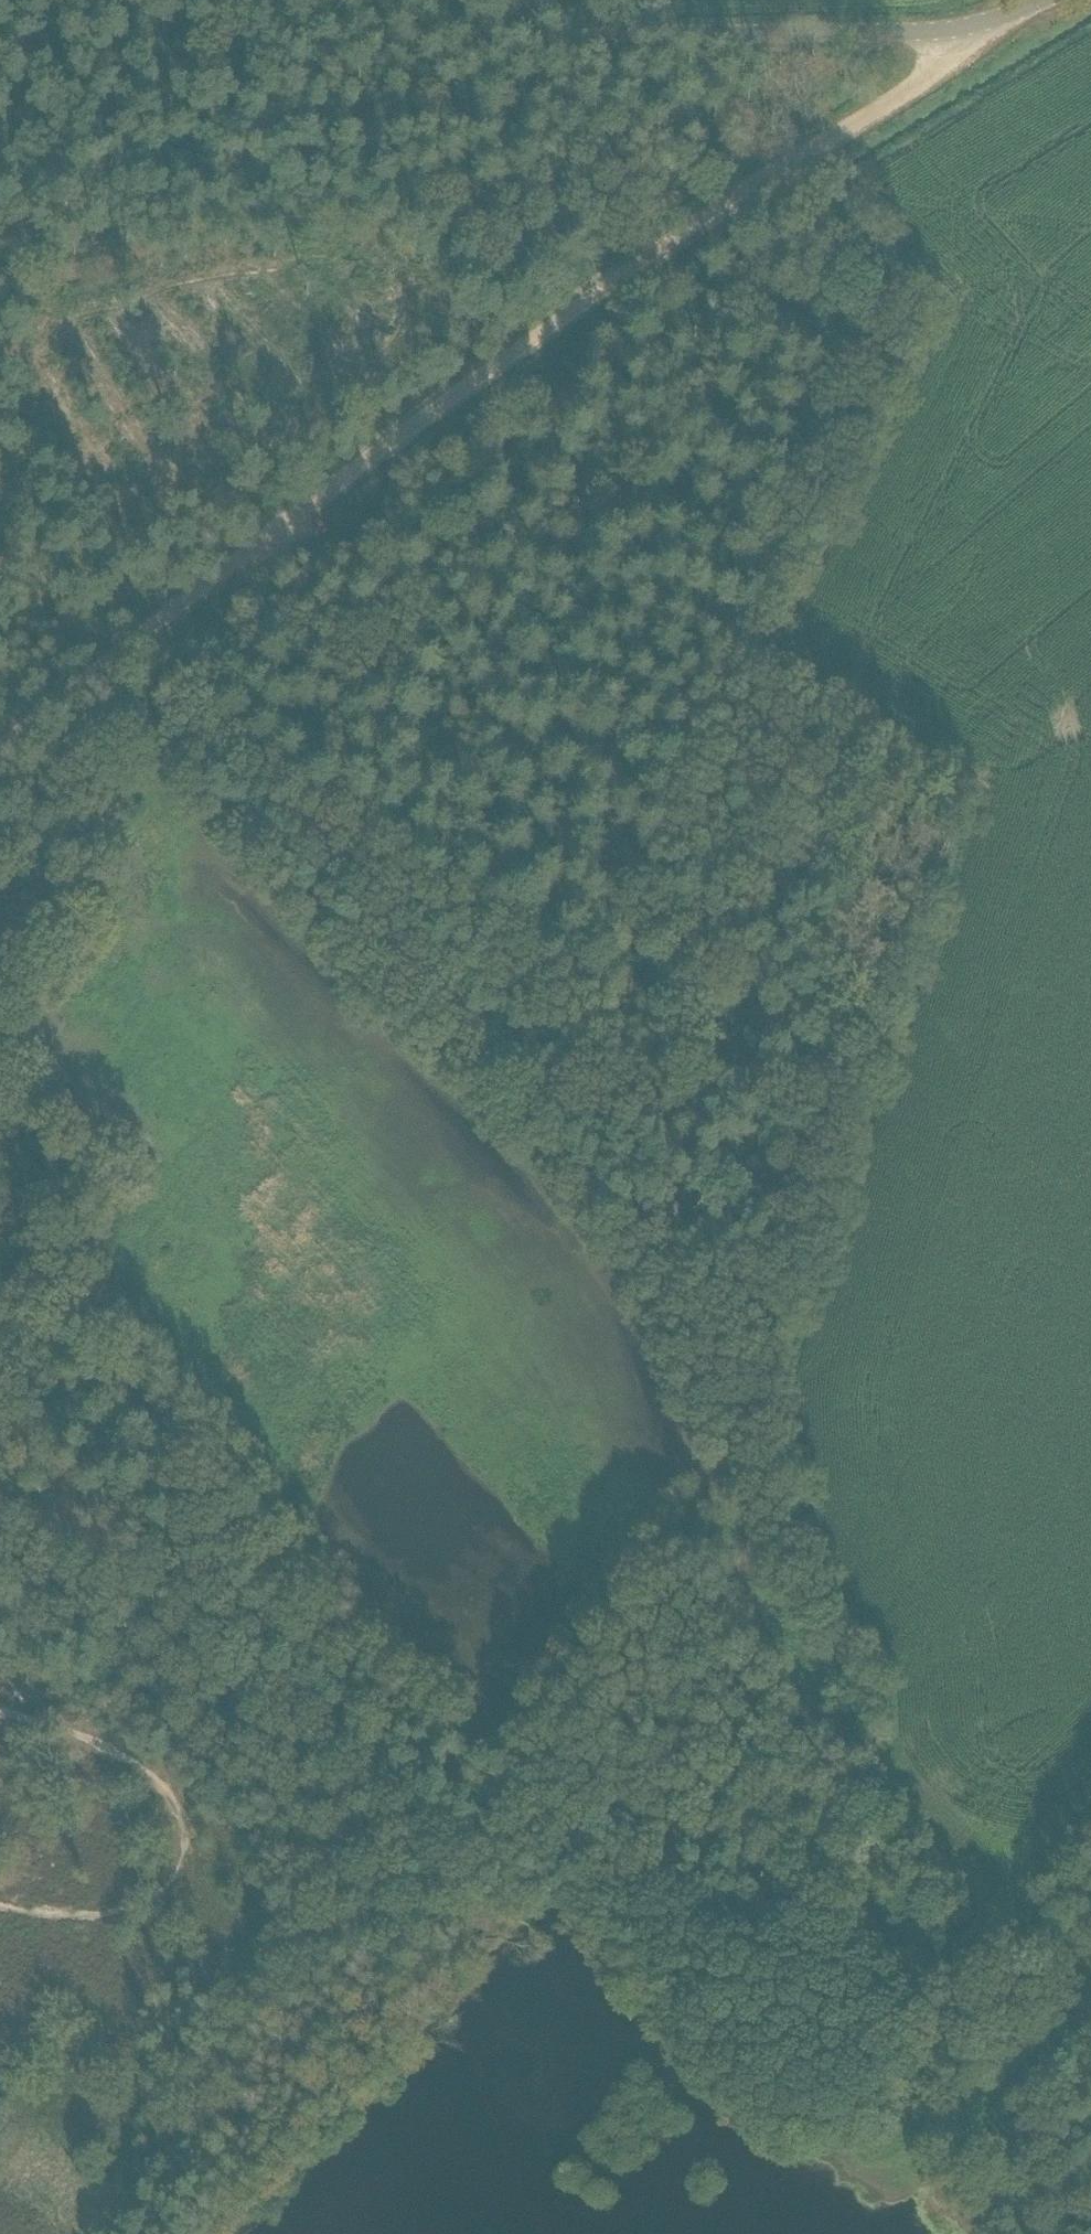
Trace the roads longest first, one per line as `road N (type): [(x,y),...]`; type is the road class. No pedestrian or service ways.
road 1 (track): [(754,1565),(759,1531),(668,1234),(656,1157),(672,1022),(660,833),(739,644),(840,350),(836,269),(791,163)]
road 2 (track): [(604,282),(107,668)]
road 3 (track): [(754,1565),(747,1619),(781,1683),(850,1763),(1090,2002)]
road 4 (unclassified): [(500,0),(594,27),(706,36),(978,25),(1041,0)]
road 5 (track): [(978,25),(951,64),(791,163)]
road 6 (track): [(791,163),(604,282)]
road 7 (track): [(107,668),(0,756)]

